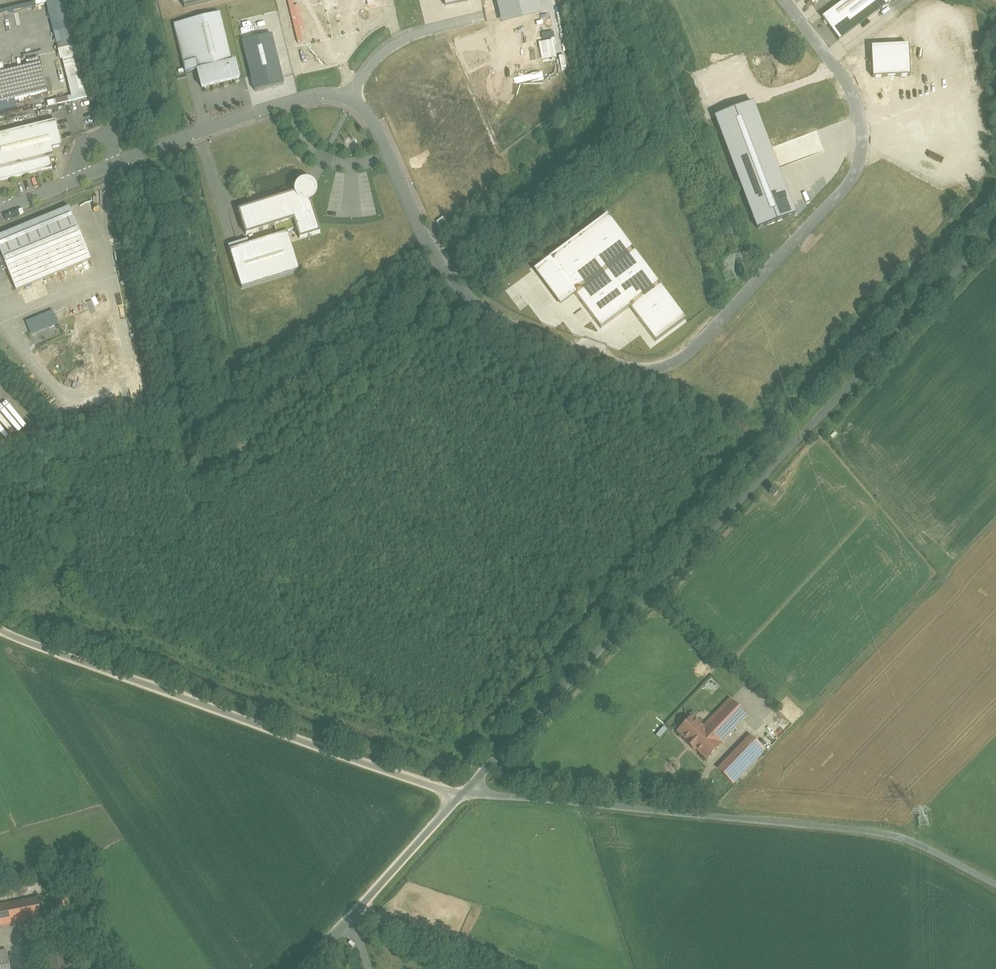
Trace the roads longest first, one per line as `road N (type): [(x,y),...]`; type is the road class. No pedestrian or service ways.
road 1 (unclassified): [(784,0),(850,91),(859,111),(859,163),(685,357),(661,367),(620,368),(512,326),(467,296),(438,261),(371,118),(353,100)]
road 2 (unclassified): [(460,798),(995,232)]
road 3 (unclassified): [(995,886),(875,832),(460,798)]
road 4 (unclassified): [(460,798),(0,626)]
road 5 (unclassified): [(353,100),(312,96),(0,211)]
road 6 (unclassified): [(304,968),(460,798)]
road 7 (unclassified): [(353,100),(373,60),(391,48),(479,17)]

